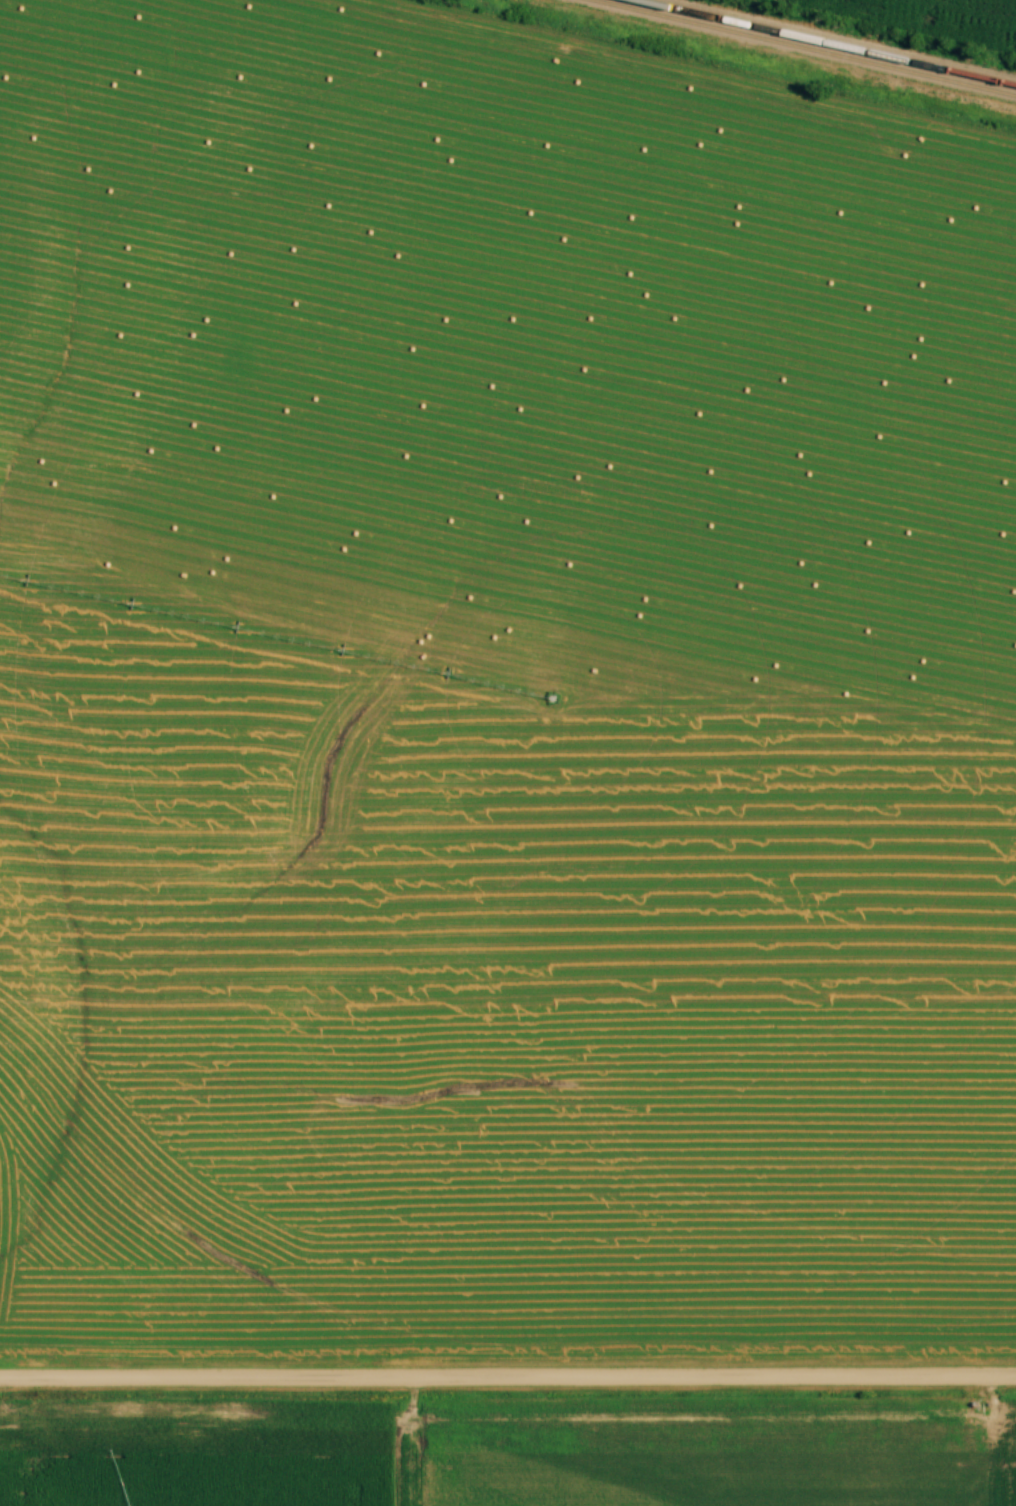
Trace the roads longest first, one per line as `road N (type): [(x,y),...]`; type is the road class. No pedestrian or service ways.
road 1 (residential): [(0,1381),(1015,1378)]

